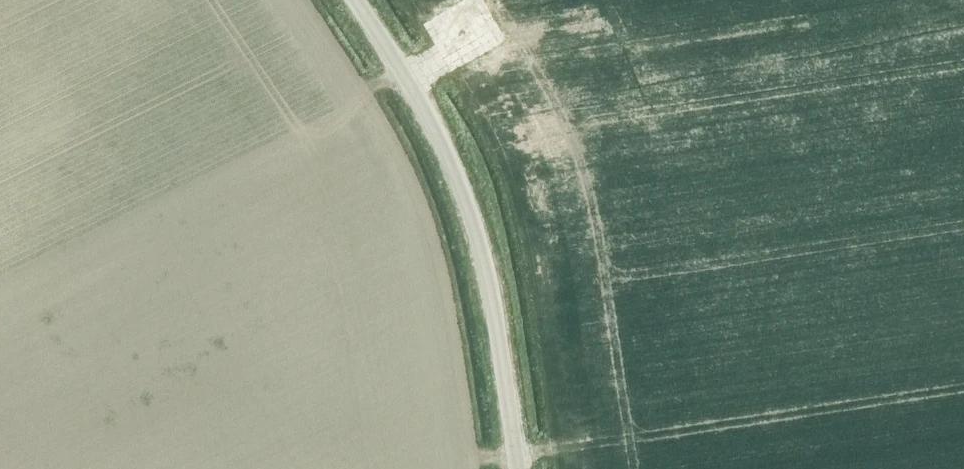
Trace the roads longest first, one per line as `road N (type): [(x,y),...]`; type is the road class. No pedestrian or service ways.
road 1 (unclassified): [(518,468),(484,264),(460,187),(354,0)]

